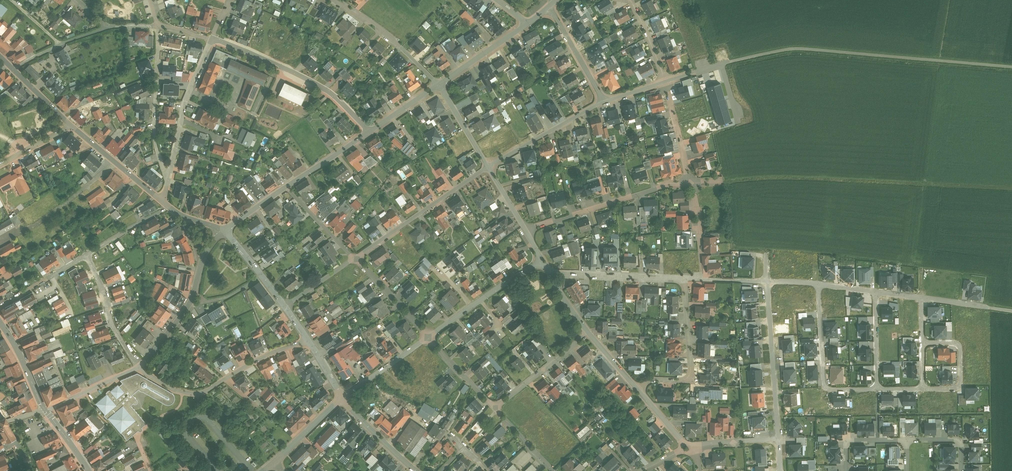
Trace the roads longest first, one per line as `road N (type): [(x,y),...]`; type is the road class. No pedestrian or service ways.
road 1 (residential): [(666,81),(800,45),(1011,66)]
road 2 (residential): [(213,39),(336,96),(370,131)]
road 3 (residential): [(691,182),(525,229)]
road 4 (residential): [(356,258),(489,166)]
road 5 (residential): [(767,282),(778,438)]
road 6 (residential): [(168,180),(153,123),(159,27)]
road 7 (residential): [(818,285),(825,387),(877,389)]
road 8 (residential): [(684,279),(690,377),(651,380),(639,390)]
road 9 (residential): [(213,39),(185,98),(168,180)]
road 10 (residential): [(548,272),(684,279)]
road 11 (residential): [(334,0),(439,84)]
road 12 (residential): [(489,166),(604,101)]
road 13 (tertiary): [(203,257),(192,301),(141,365)]
road 14 (residential): [(141,365),(117,331),(86,254)]
road 15 (residential): [(165,202),(71,125)]
road 16 (residential): [(589,332),(496,408)]

